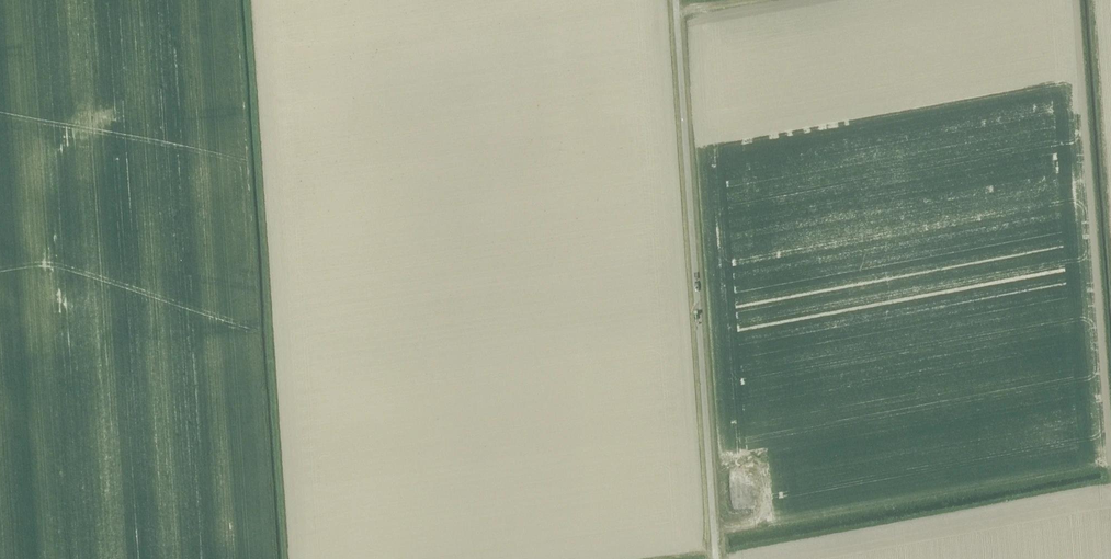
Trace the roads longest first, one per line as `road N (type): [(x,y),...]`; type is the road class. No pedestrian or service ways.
road 1 (unclassified): [(715,558),(675,0)]

